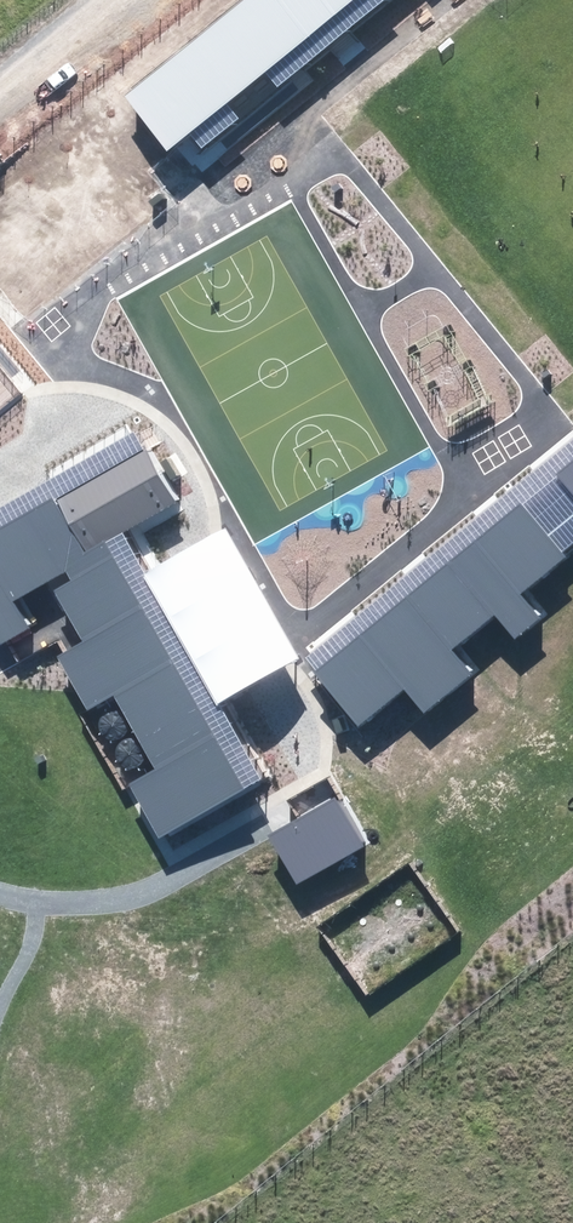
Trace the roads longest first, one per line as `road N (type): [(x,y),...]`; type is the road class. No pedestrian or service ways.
road 1 (track): [(0,893),(114,900),(202,862),(276,815)]

